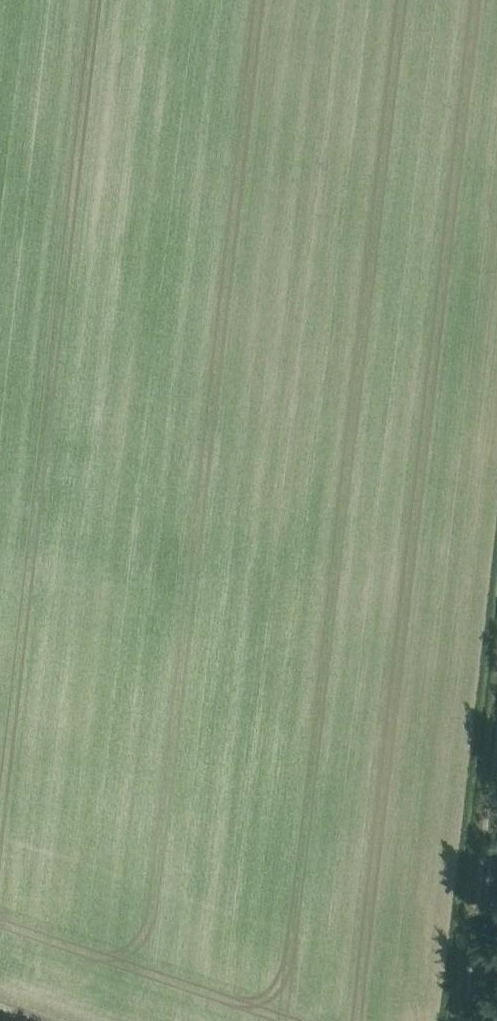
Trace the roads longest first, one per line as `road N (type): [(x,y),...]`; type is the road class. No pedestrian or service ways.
road 1 (track): [(440,1020),(496,592)]

